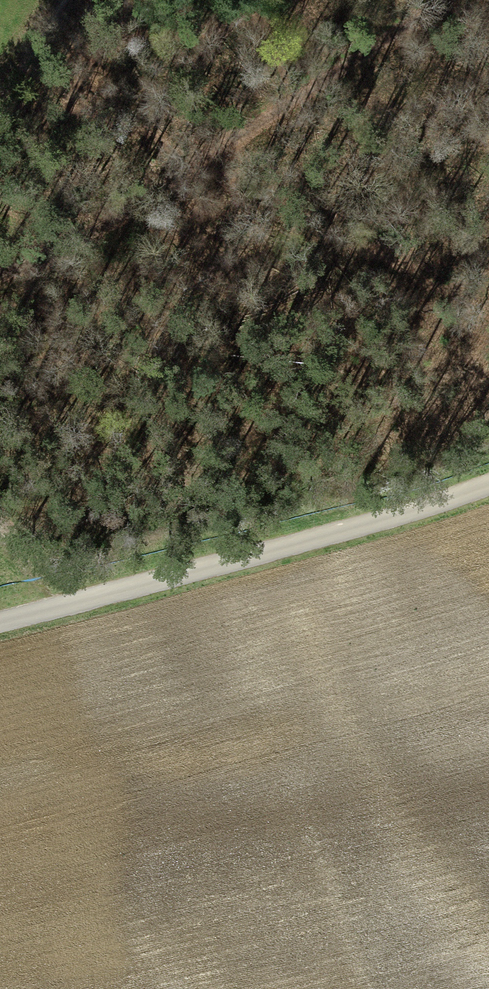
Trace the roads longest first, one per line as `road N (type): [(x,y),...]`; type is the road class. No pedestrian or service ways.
road 1 (motorway): [(488,223),(259,416),(0,593)]
road 2 (motorway): [(0,695),(127,623),(311,501),(488,365)]
road 3 (track): [(0,275),(82,237),(430,0)]
road 4 (track): [(64,0),(0,122)]

